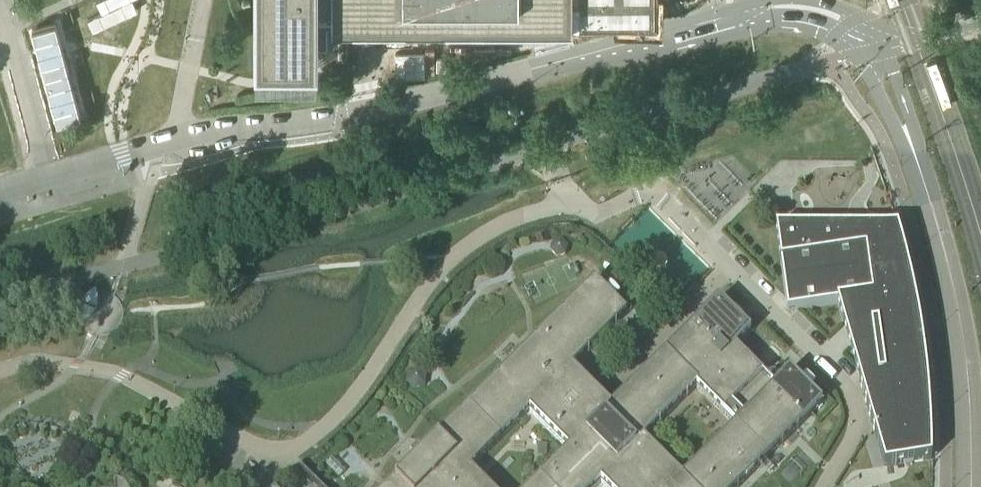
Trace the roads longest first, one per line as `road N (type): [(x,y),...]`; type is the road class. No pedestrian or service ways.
road 1 (unclassified): [(0,301),(535,148)]
road 2 (unclassified): [(0,192),(178,138),(345,120),(533,69)]
road 3 (unclassified): [(584,62),(628,62),(772,29),(817,34),(848,49),(918,164)]
road 4 (unclassified): [(918,164),(961,330),(971,486)]
road 5 (unclassified): [(749,5),(533,69)]
road 6 (unclassified): [(584,62),(740,21)]
road 7 (unclassified): [(740,21),(798,16),(879,48)]
road 8 (unclassified): [(918,164),(910,121),(879,48)]

